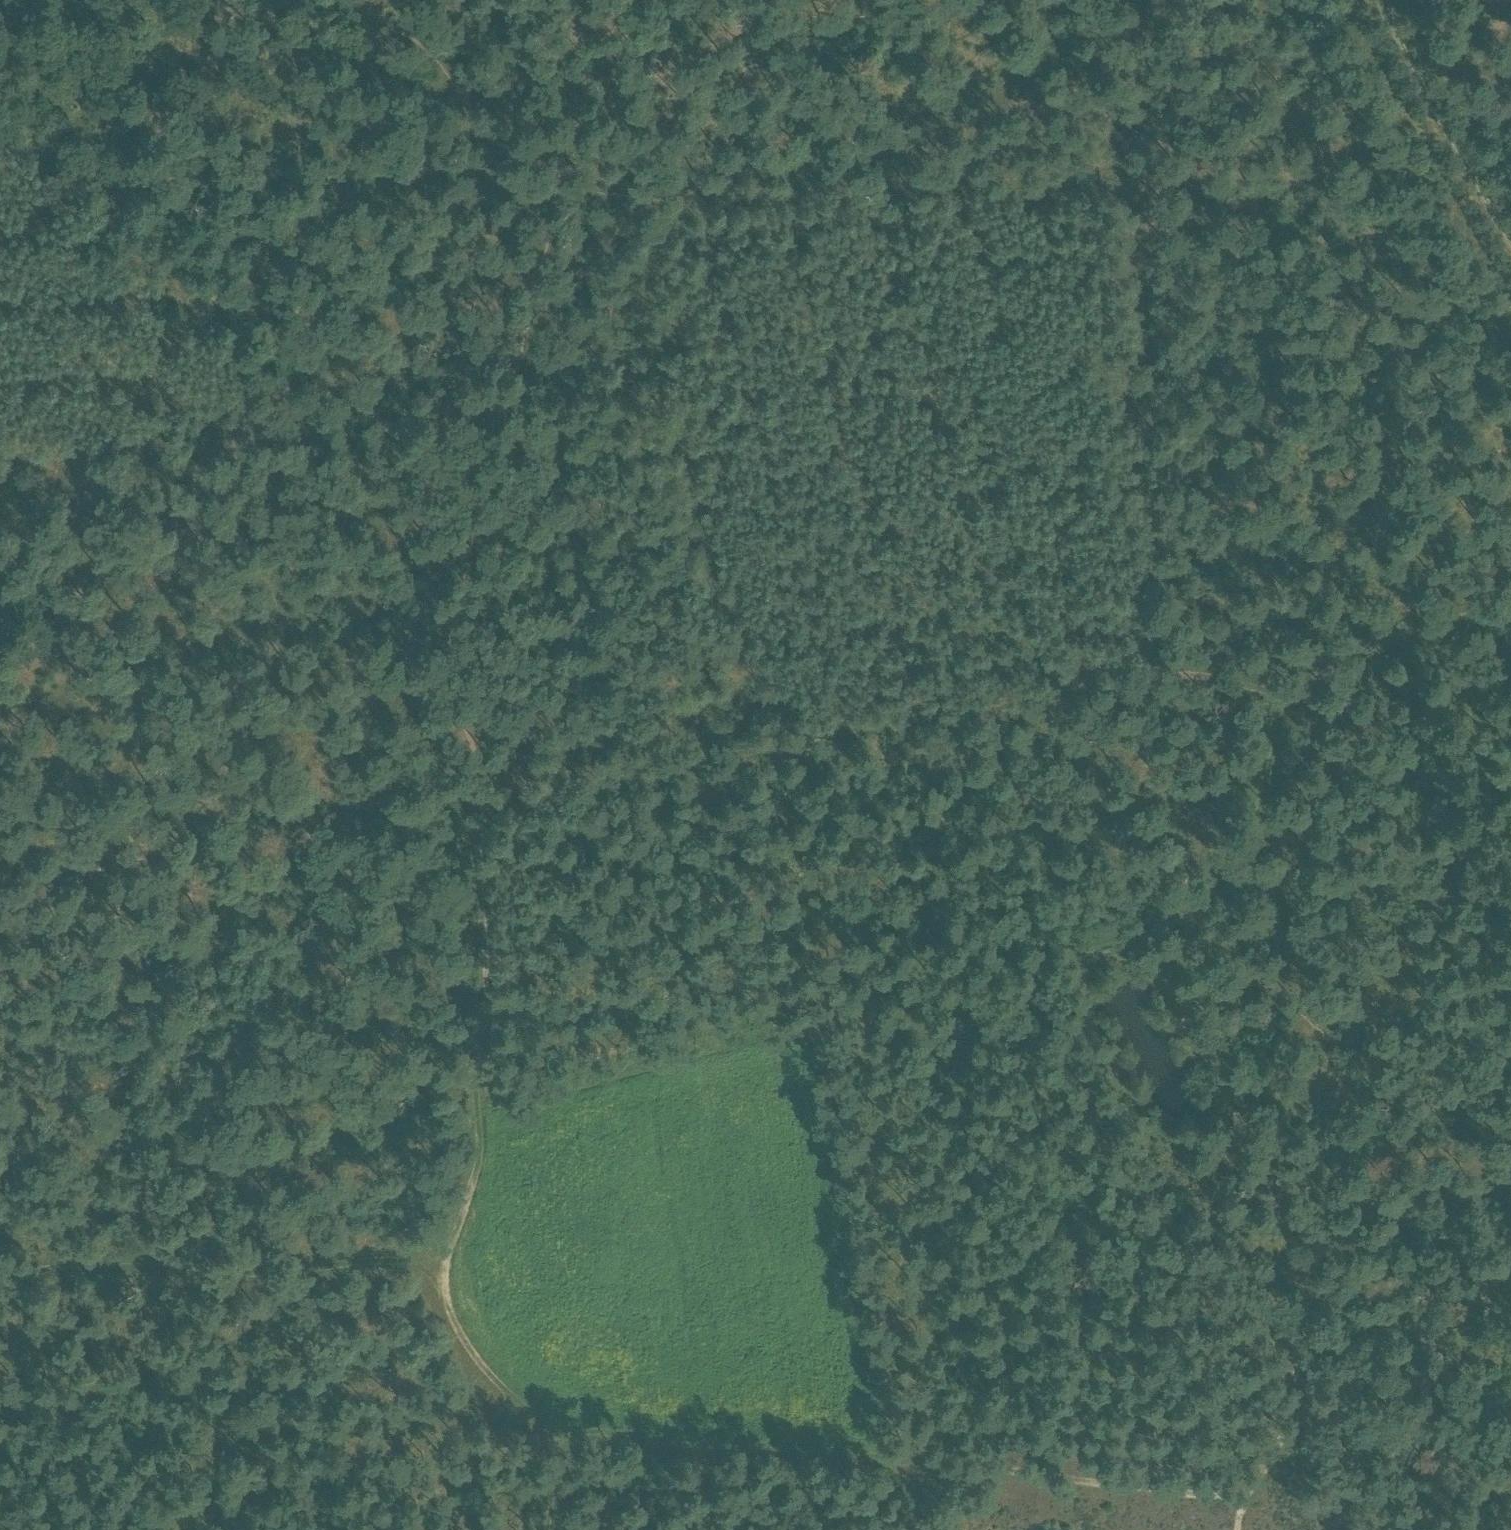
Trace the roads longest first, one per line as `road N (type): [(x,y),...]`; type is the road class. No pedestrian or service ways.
road 1 (track): [(1510,610),(1444,624),(1322,674),(1284,701),(1213,675),(1136,675),(489,799),(480,822),(481,1129),(446,1261),(445,1327),(489,1385),(562,1431)]
road 2 (track): [(1246,1489),(1282,1432),(1295,1371),(1276,1294),(1296,1207),(1193,1020),(1185,965),(1203,898),(1226,876),(1260,802),(1284,701)]
road 3 (track): [(562,1431),(1207,1497),(1246,1489)]
road 4 (track): [(0,1282),(158,1260),(290,1272),(446,1261)]
road 5 (track): [(1383,0),(1510,237)]
road 6 (track): [(1295,1371),(1317,1346),(1510,1271)]

